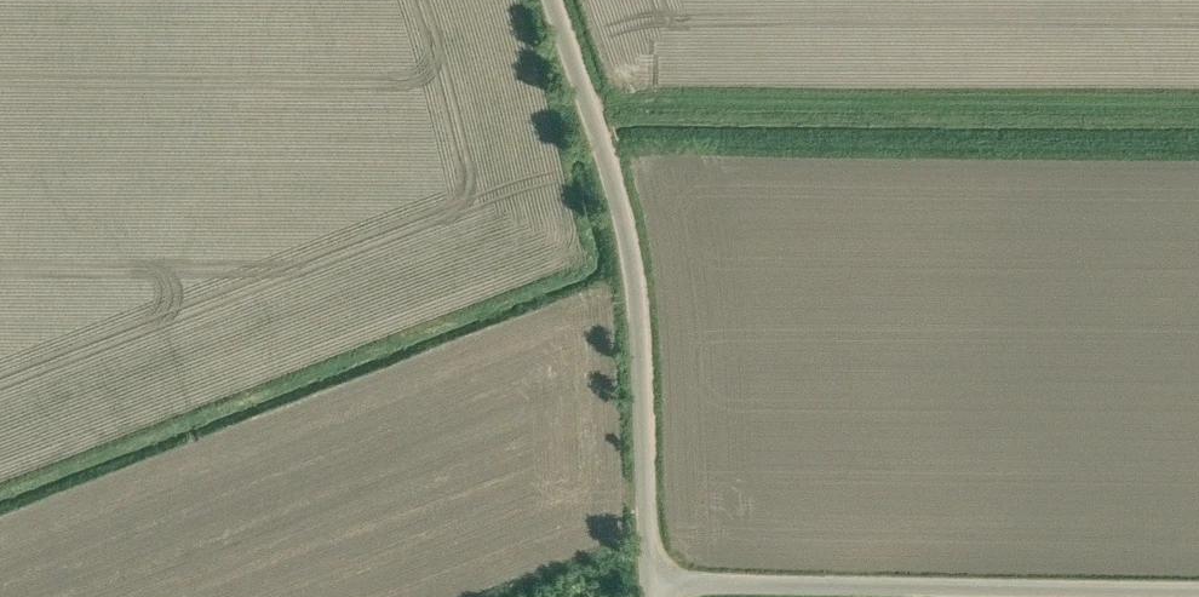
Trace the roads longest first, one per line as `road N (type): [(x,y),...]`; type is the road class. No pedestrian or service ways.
road 1 (unclassified): [(646,583),(639,281),(606,147),(555,0)]
road 2 (unclassified): [(1198,592),(646,583)]

